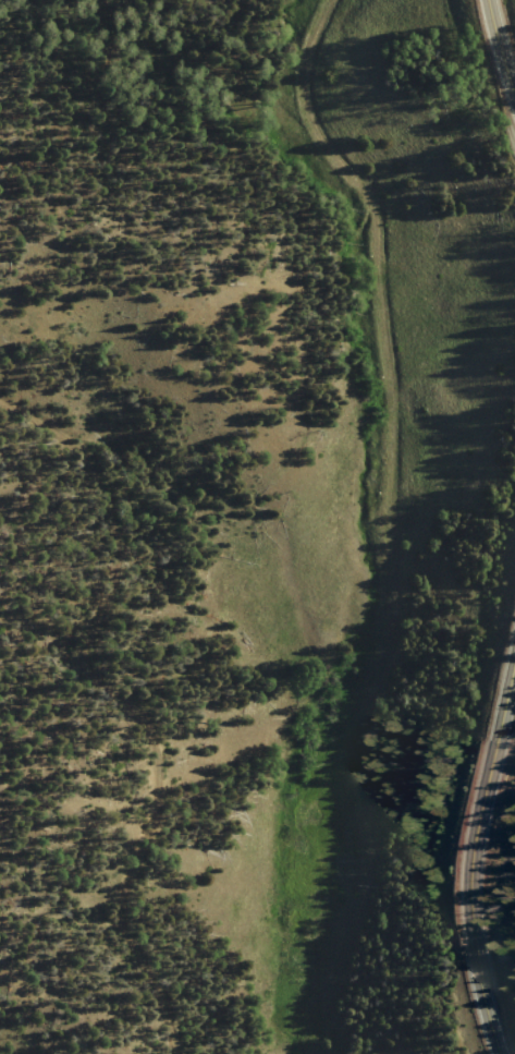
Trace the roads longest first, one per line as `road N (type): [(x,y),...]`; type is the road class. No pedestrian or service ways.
road 1 (track): [(386,1053),(391,682),(431,427),(363,102),(377,0)]
road 2 (secondary): [(514,649),(469,881),(474,957),(498,1053)]

